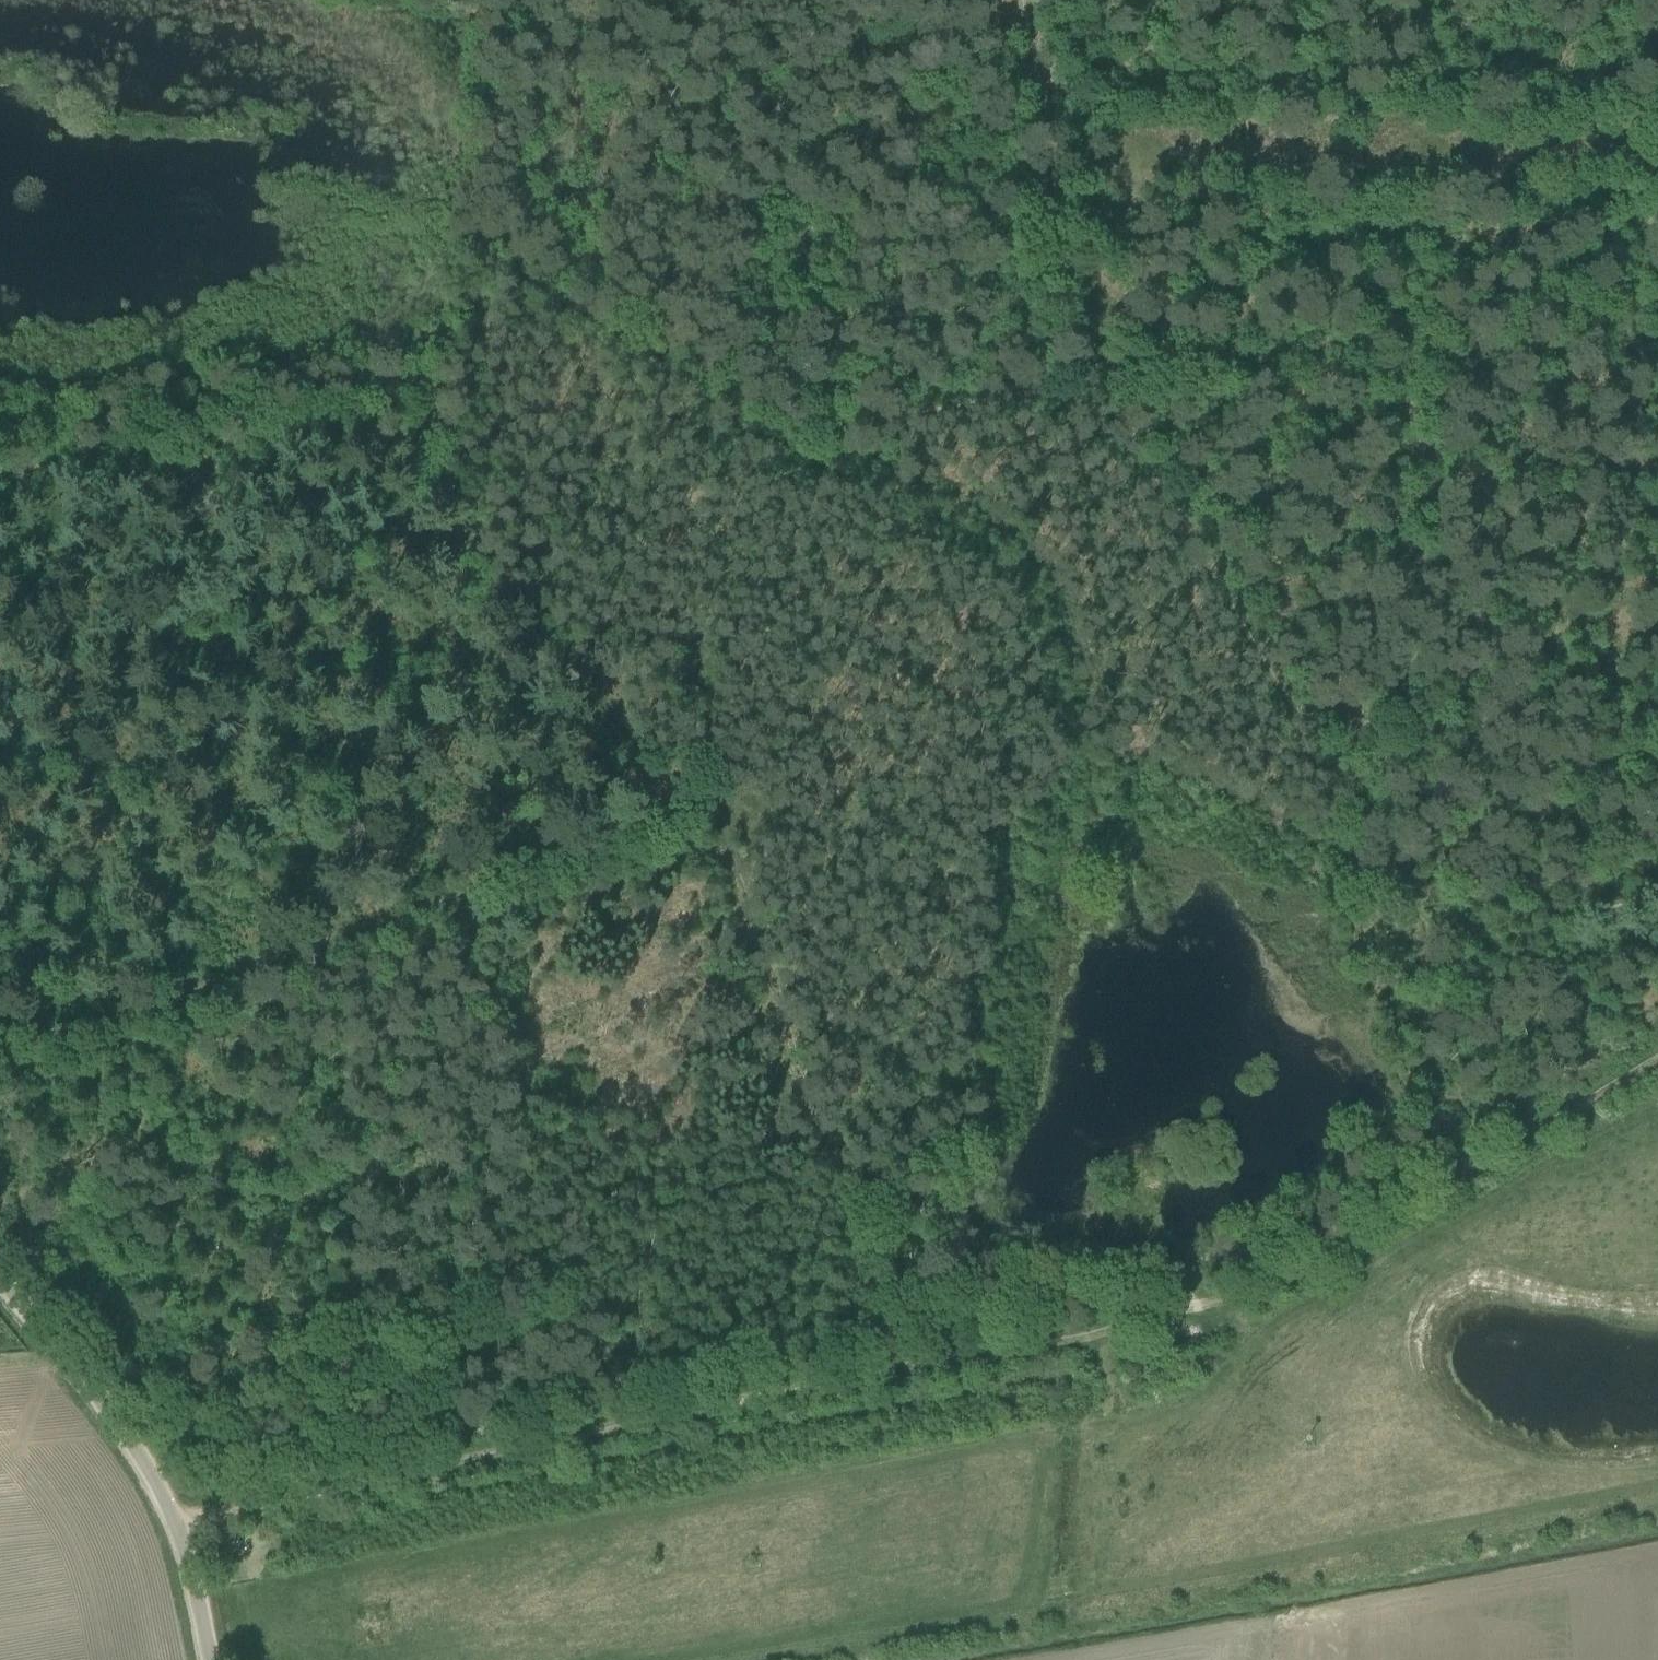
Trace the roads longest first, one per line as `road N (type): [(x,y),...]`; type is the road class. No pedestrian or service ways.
road 1 (track): [(181,1523),(1078,1342),(1257,1291),(1657,1061)]
road 2 (track): [(1028,0),(1060,164),(1657,152)]
road 3 (residential): [(181,1523),(134,1448),(0,1283)]
road 4 (unclassified): [(209,1659),(181,1523)]

